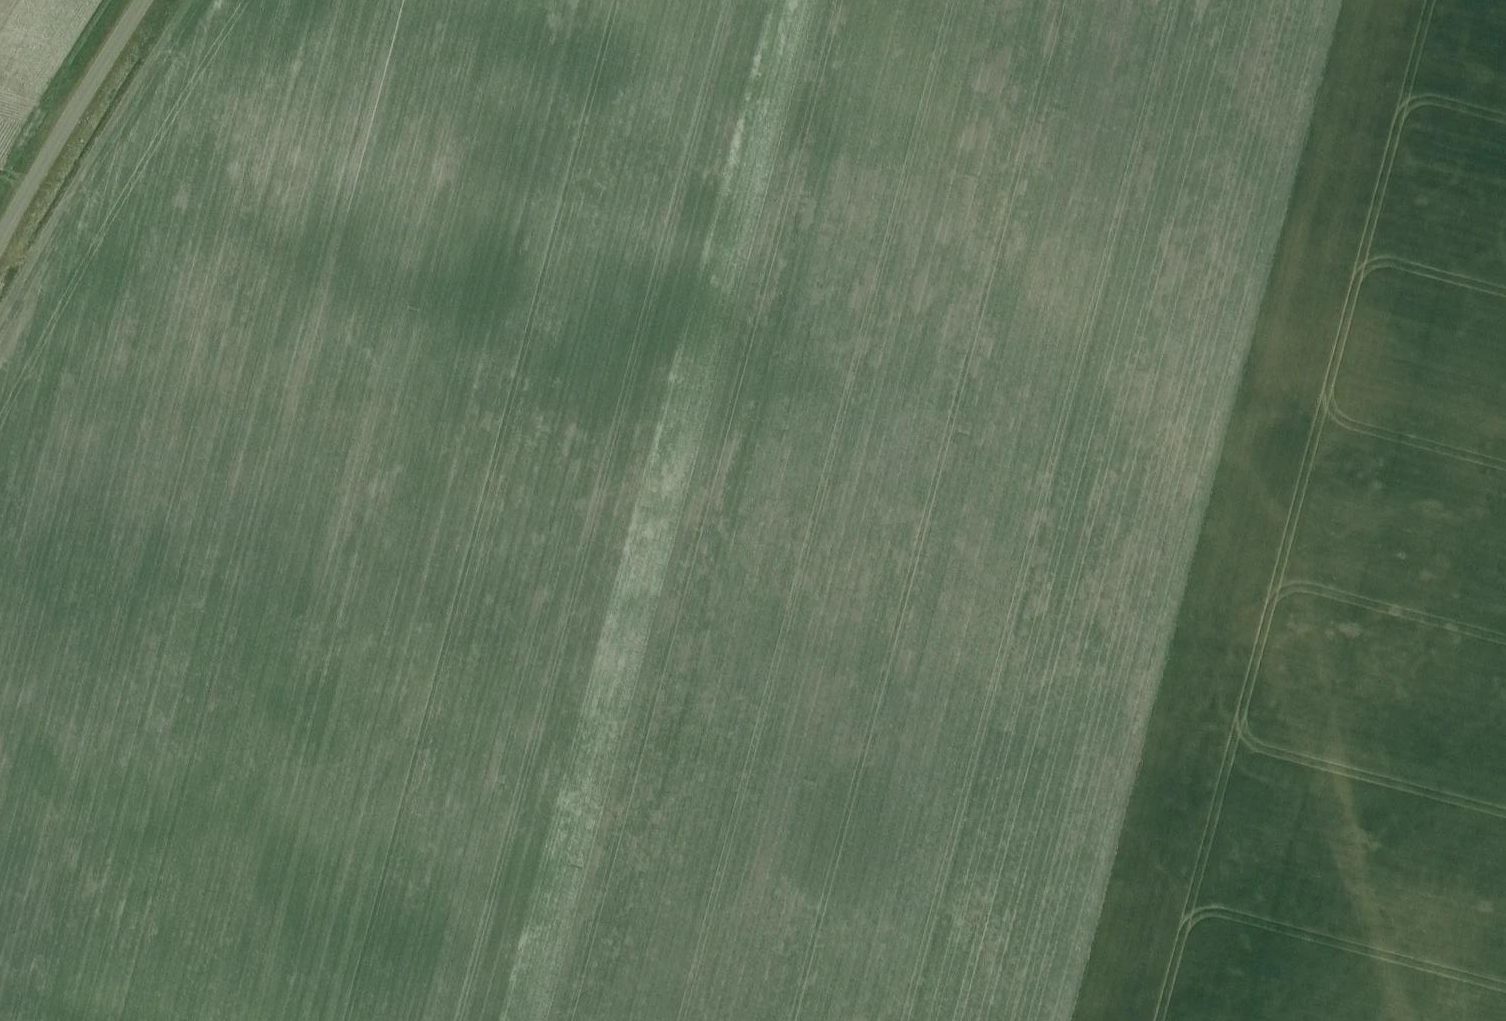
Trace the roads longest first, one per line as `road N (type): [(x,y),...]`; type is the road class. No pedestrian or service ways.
road 1 (unclassified): [(0,238),(145,0)]

